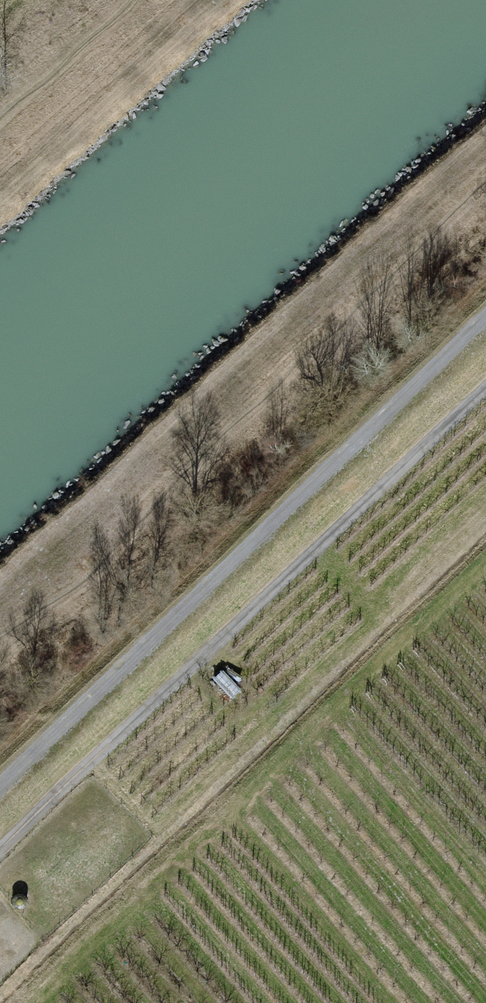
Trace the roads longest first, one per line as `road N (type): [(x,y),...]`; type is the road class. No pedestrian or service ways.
road 1 (track): [(485,314),(0,784)]
road 2 (track): [(485,388),(0,849)]

